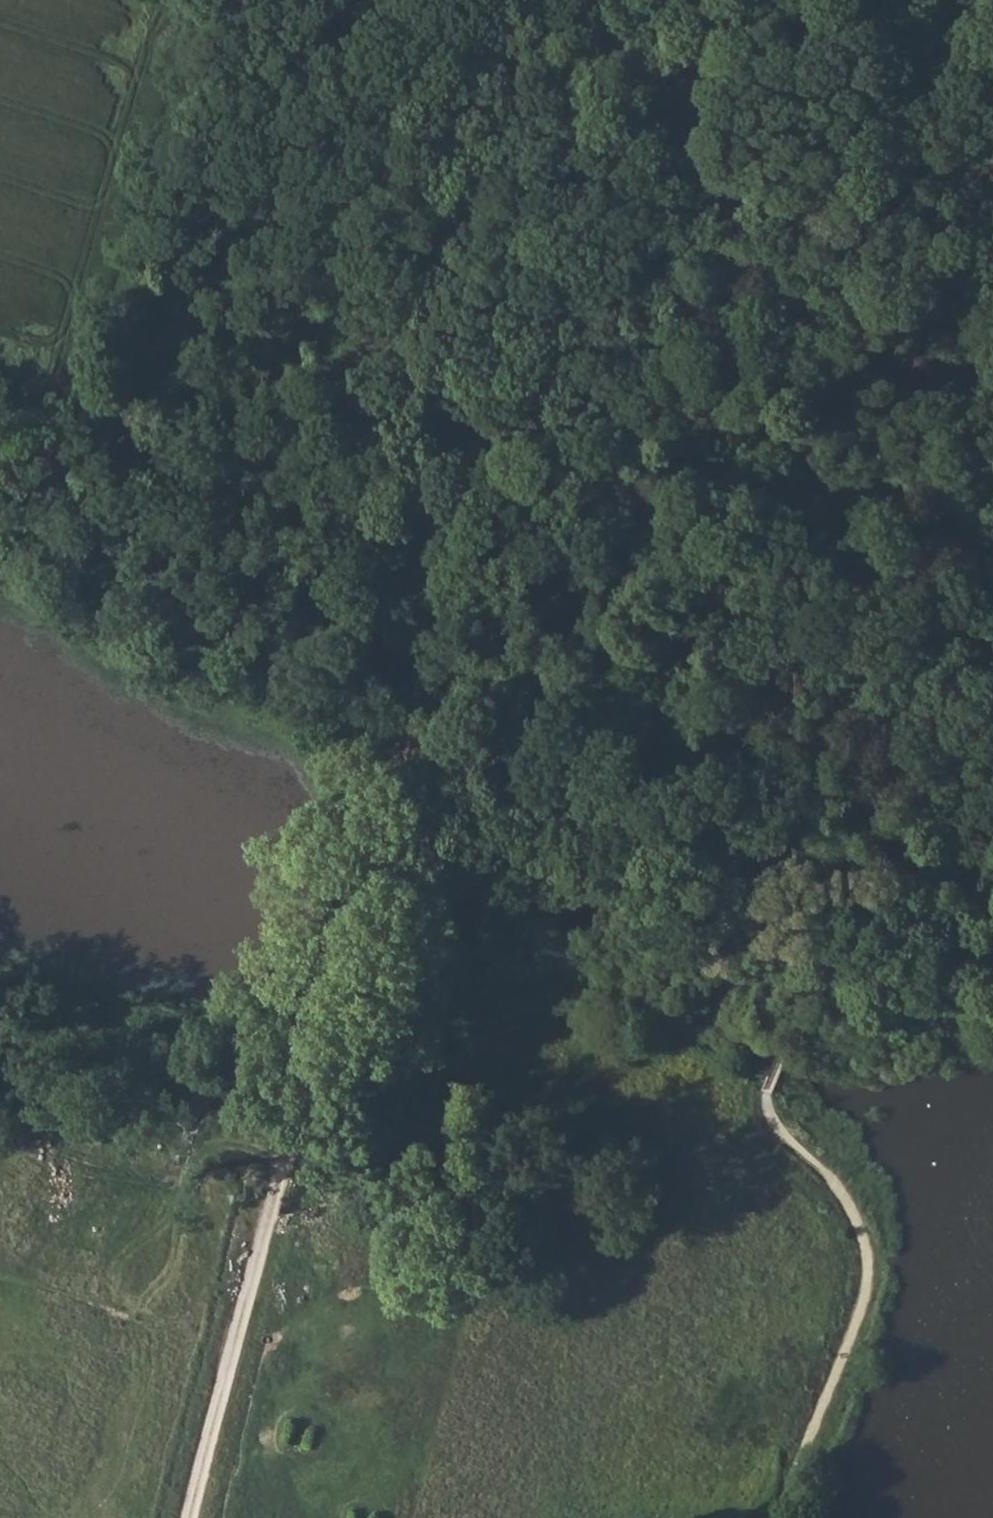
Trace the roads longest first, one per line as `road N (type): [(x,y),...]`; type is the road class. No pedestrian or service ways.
road 1 (track): [(261,1238),(188,1517)]

